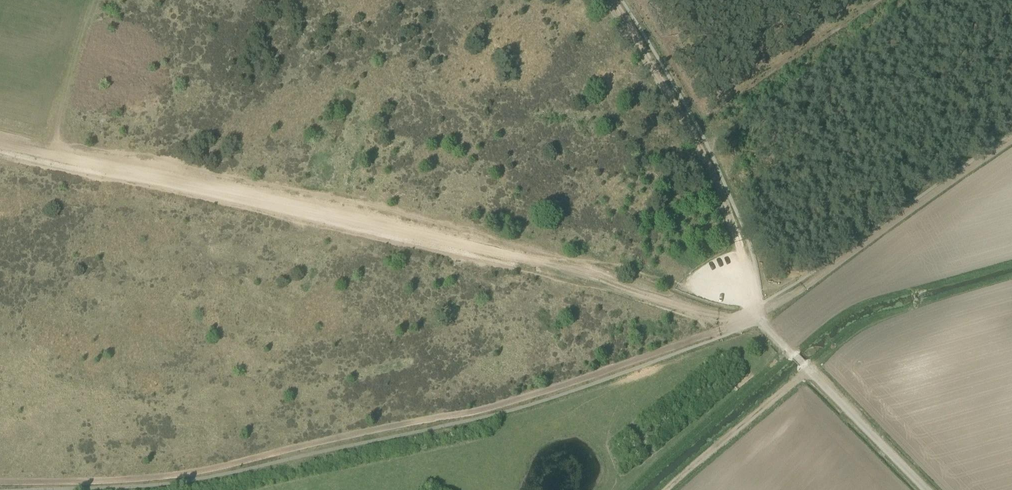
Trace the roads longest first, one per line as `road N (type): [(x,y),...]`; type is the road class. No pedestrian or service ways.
road 1 (track): [(603,0),(737,230),(752,315),(740,320),(392,234),(0,150)]
road 2 (track): [(740,320),(486,408),(212,469),(0,483)]
road 3 (track): [(1011,138),(752,315)]
road 4 (unclassified): [(926,489),(752,315)]

